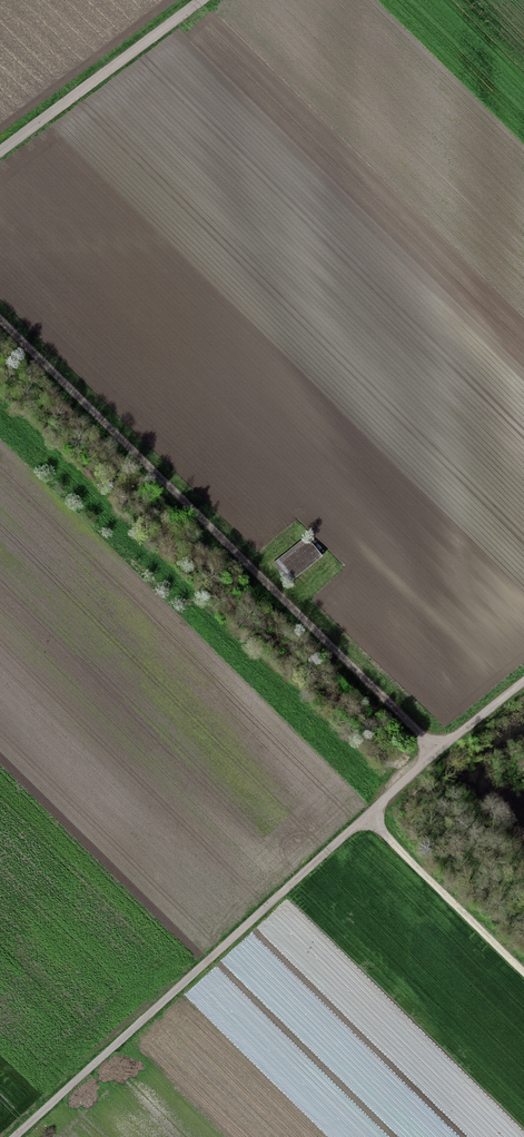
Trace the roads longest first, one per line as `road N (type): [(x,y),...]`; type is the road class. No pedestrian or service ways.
road 1 (track): [(523,676),(20,1136)]
road 2 (track): [(437,752),(0,316)]
road 3 (track): [(0,157),(209,0)]
road 4 (track): [(523,971),(370,818)]

